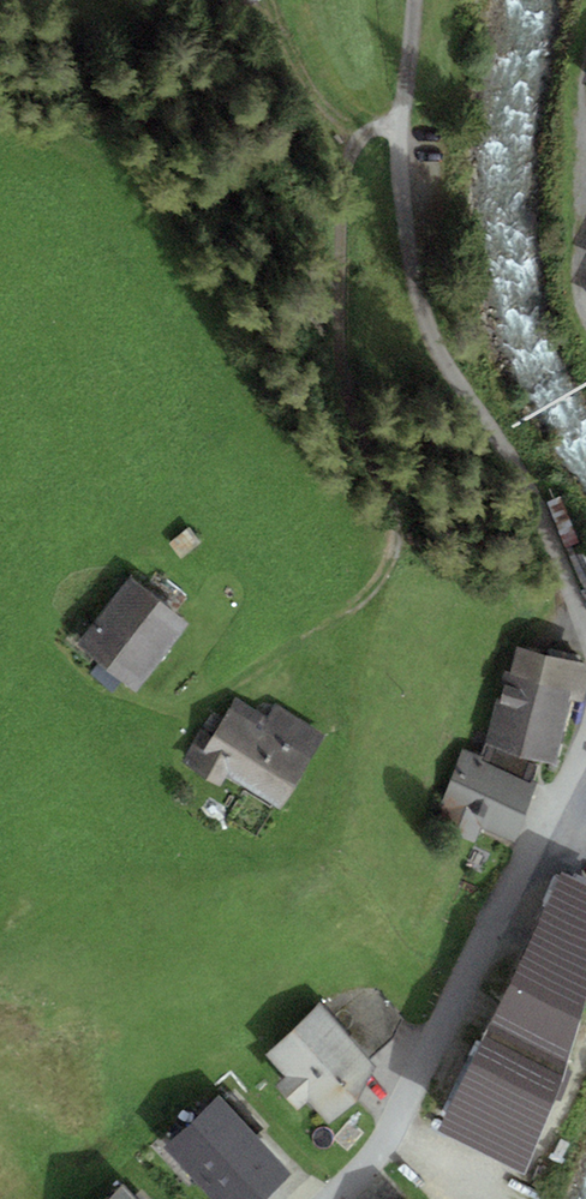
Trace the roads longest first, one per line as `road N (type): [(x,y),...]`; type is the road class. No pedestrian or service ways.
road 1 (track): [(585,634),(499,436),(426,330),(402,200),(407,0)]
road 2 (track): [(399,125),(378,111),(355,144),(350,379),(395,493),(372,588),(277,662)]
road 3 (residential): [(334,1198),(391,1123),(585,727)]
road 4 (track): [(355,144),(344,124),(308,101),(267,0)]

